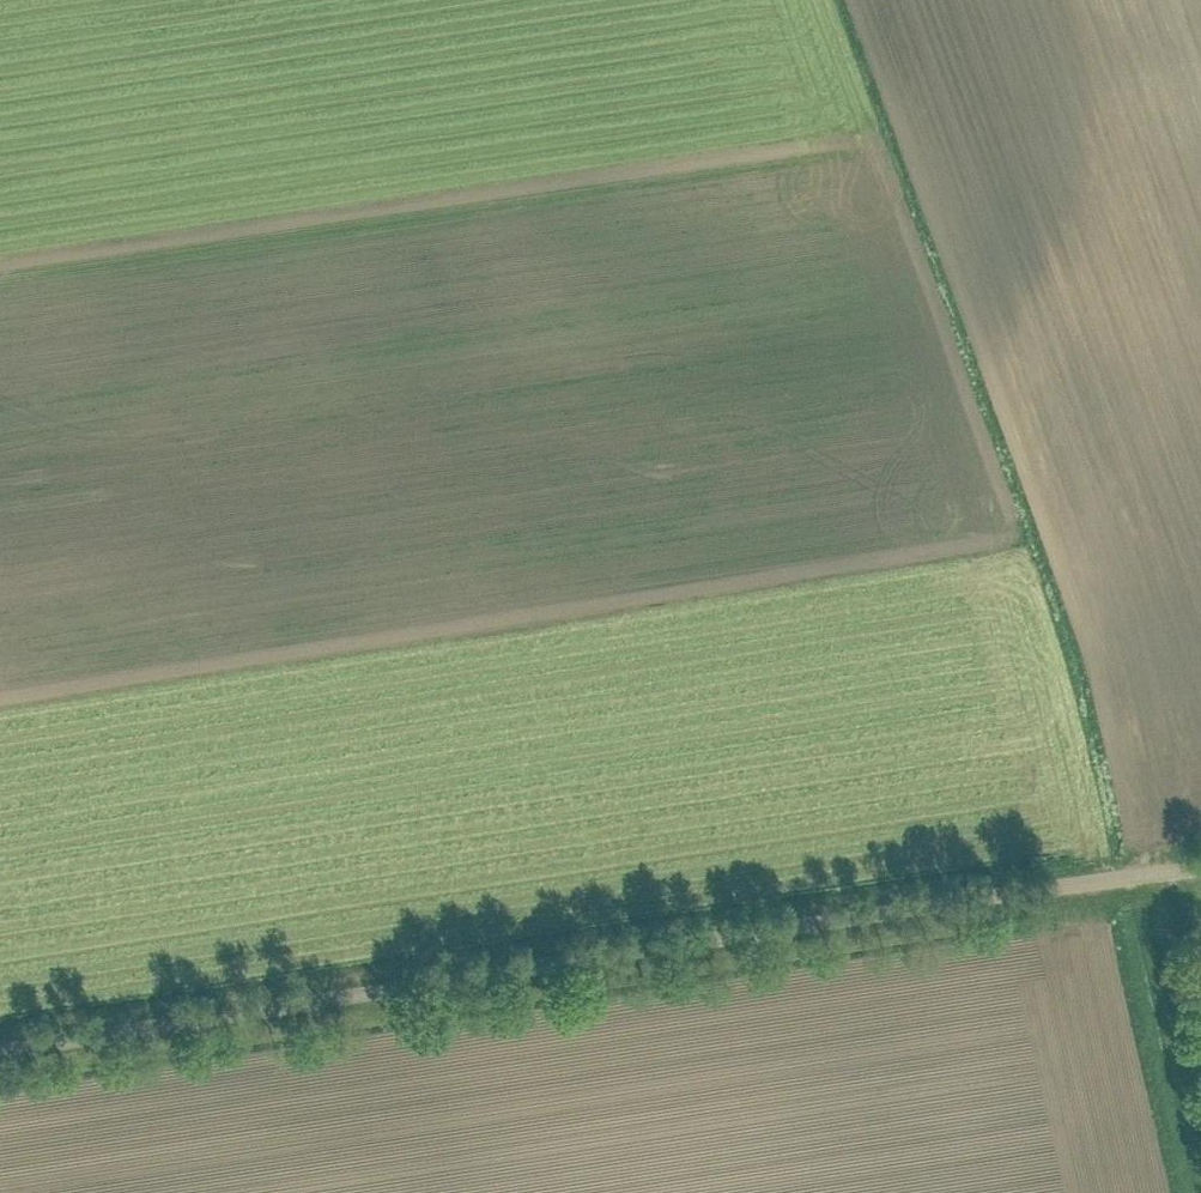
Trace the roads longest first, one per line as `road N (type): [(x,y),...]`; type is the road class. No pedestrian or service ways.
road 1 (unclassified): [(1200,863),(0,1047)]
road 2 (track): [(1131,874),(1200,1188)]

